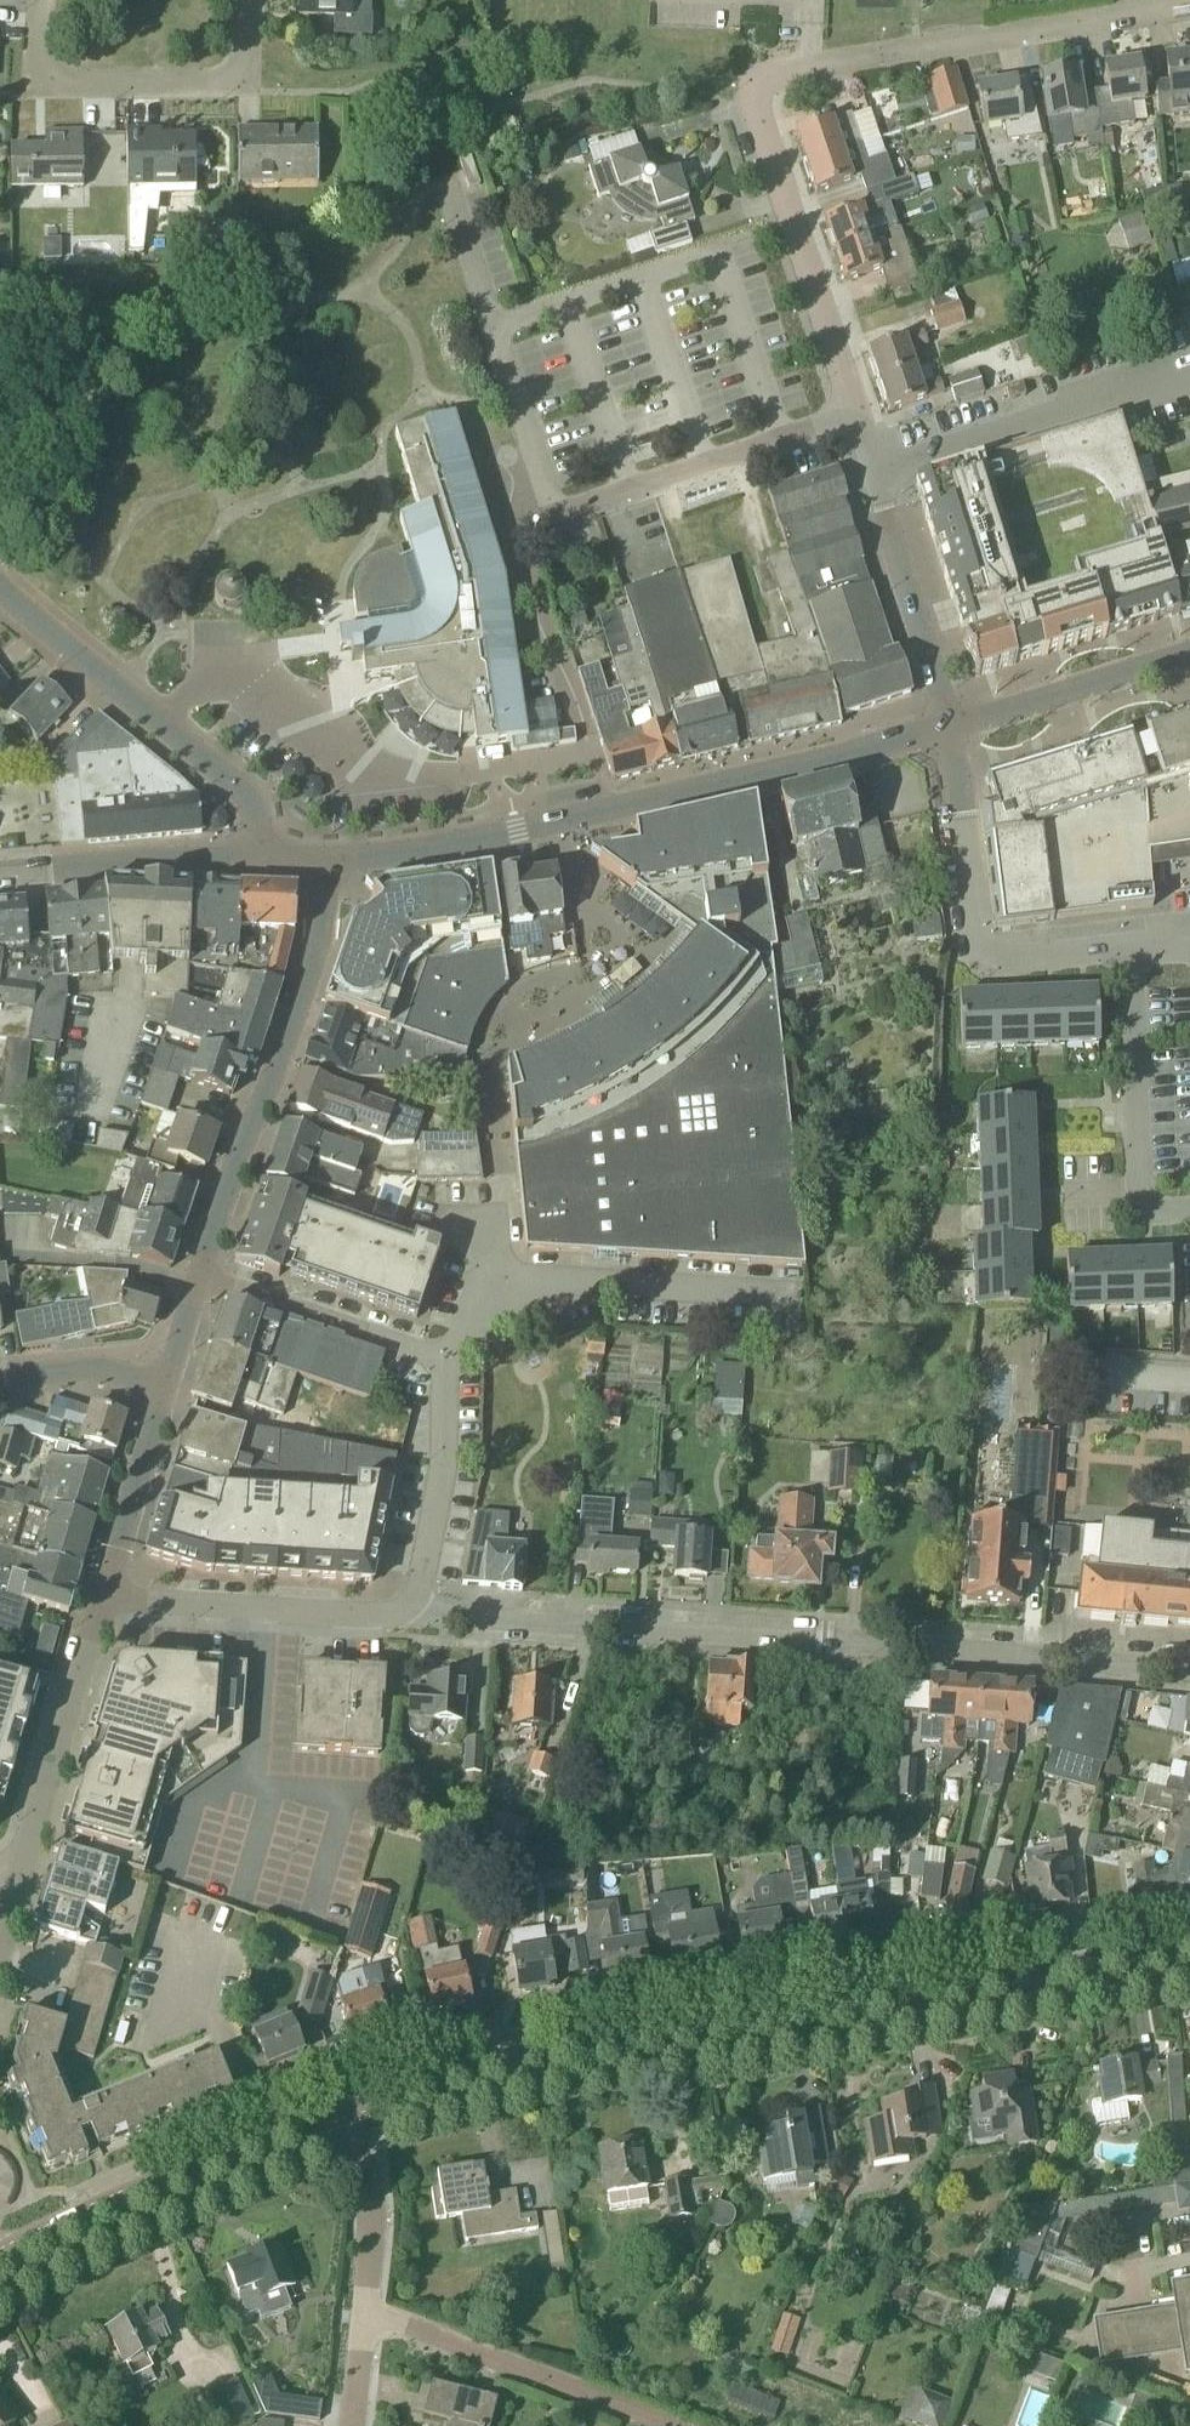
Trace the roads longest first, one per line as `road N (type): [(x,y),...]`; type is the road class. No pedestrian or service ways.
road 1 (residential): [(953,726),(759,82),(782,69),(1189,3)]
road 2 (secondary): [(349,2101),(525,2057),(1189,1952)]
road 3 (residential): [(1189,1666),(408,1605)]
road 4 (residential): [(1189,939),(992,952),(971,941),(954,904),(933,731)]
road 5 (residential): [(203,1276),(321,940),(325,862)]
road 6 (residential): [(446,1360),(504,1276),(787,1296)]
road 7 (secondary): [(0,2260),(140,2189),(349,2101)]
road 8 (residential): [(256,859),(254,819),(235,787),(0,592)]
road 9 (residential): [(933,731),(562,822)]
road 10 (residential): [(42,0),(40,63),(55,82),(244,82),(245,0)]
road 11 (residential): [(653,2425),(368,2310)]
road 12 (residential): [(408,1605),(379,1615),(145,1602),(105,1590)]
road 13 (residential): [(22,1876),(105,1590)]
road 14 (residential): [(446,1360),(203,1276)]
road 15 (residential): [(0,874),(256,859)]
road 16 (residential): [(408,1605),(421,1585),(446,1436),(446,1360)]
road 17 (residential): [(1189,652),(953,726)]
road 18 (residential): [(325,862),(562,822)]
road 19 (residential): [(368,2310),(370,2196),(349,2101)]
road 20 (residential): [(105,1590),(164,1388)]
road 21 (residential): [(0,1378),(98,1370),(164,1388)]

